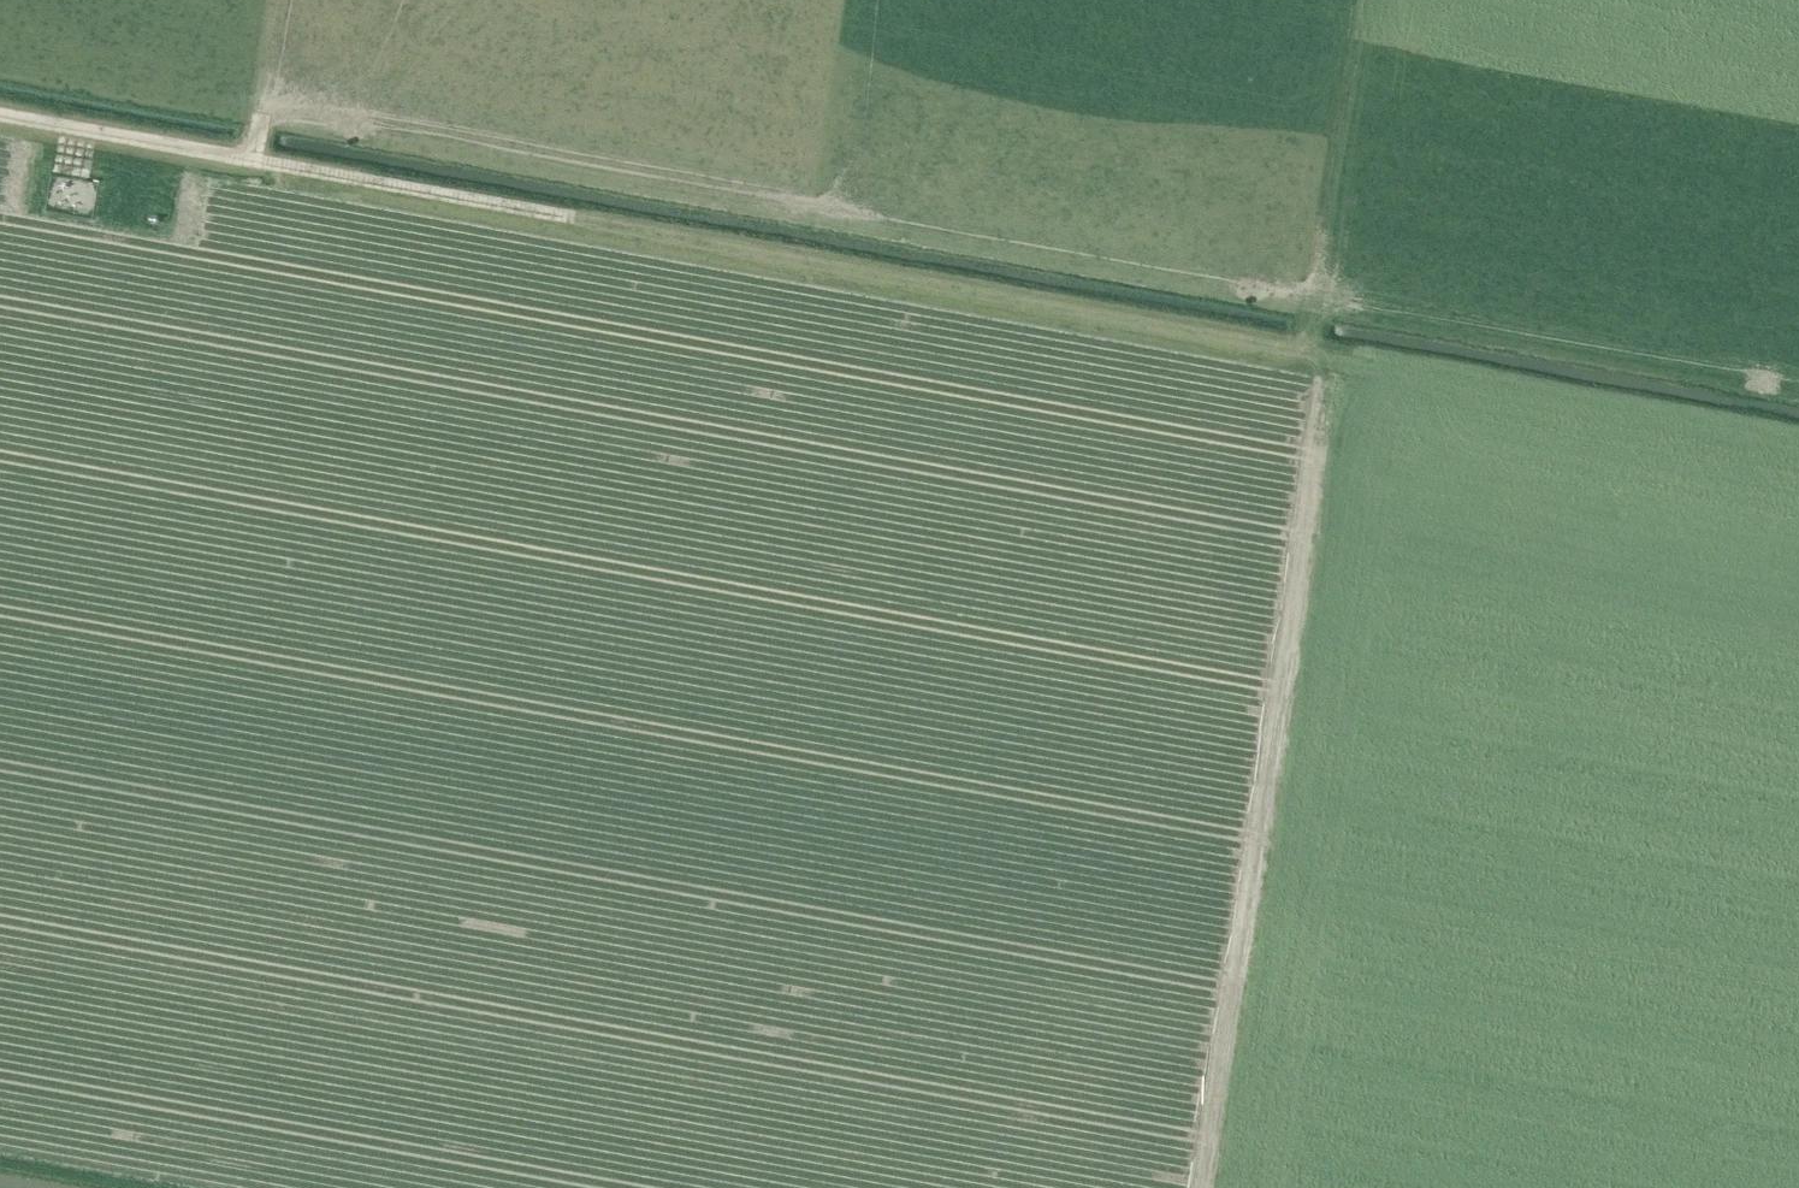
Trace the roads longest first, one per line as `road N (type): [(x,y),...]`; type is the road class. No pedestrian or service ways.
road 1 (track): [(567,216),(0,113)]

